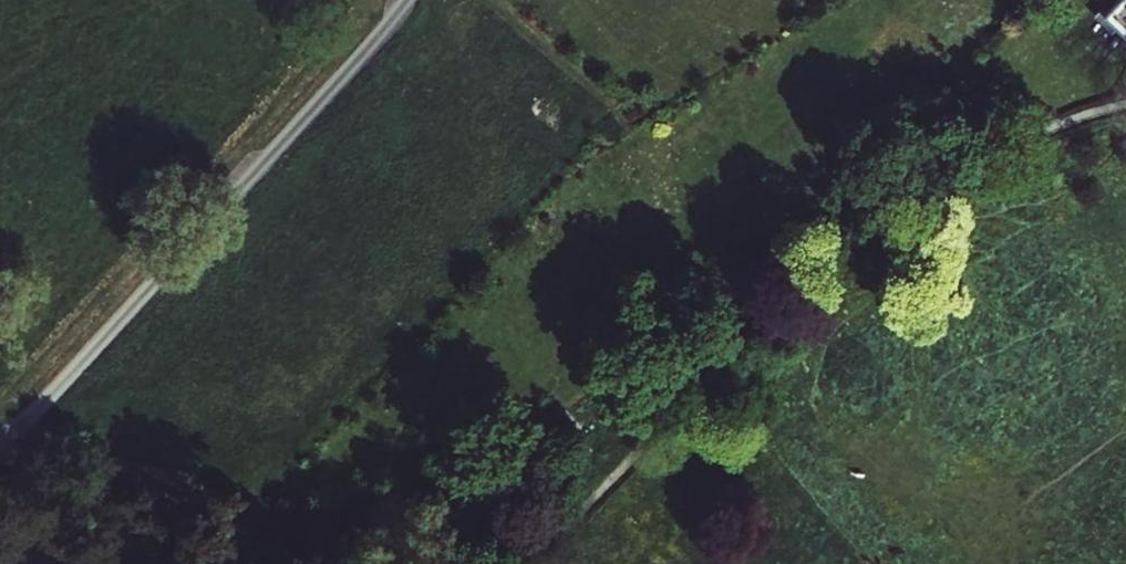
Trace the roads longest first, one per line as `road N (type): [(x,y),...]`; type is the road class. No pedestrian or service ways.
road 1 (track): [(547,563),(899,223),(1024,132),(1098,106),(1125,106)]

